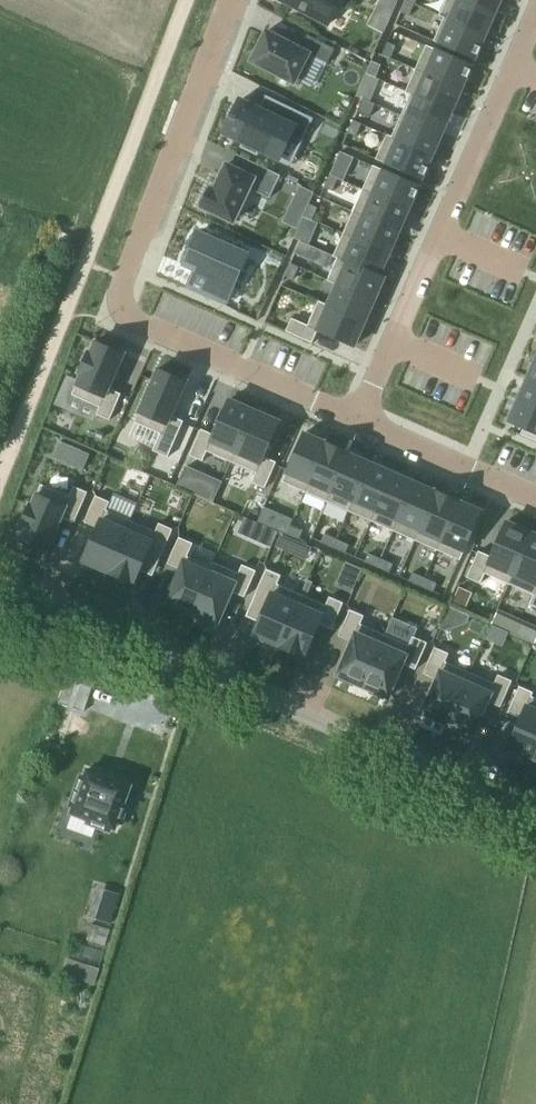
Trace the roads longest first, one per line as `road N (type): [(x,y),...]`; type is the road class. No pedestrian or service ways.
road 1 (residential): [(227,0),(118,289),(119,318),(357,421)]
road 2 (unclassified): [(535,820),(0,585)]
road 3 (track): [(0,479),(182,0)]
road 4 (residential): [(357,421),(535,13)]
road 5 (residential): [(357,421),(535,499)]

